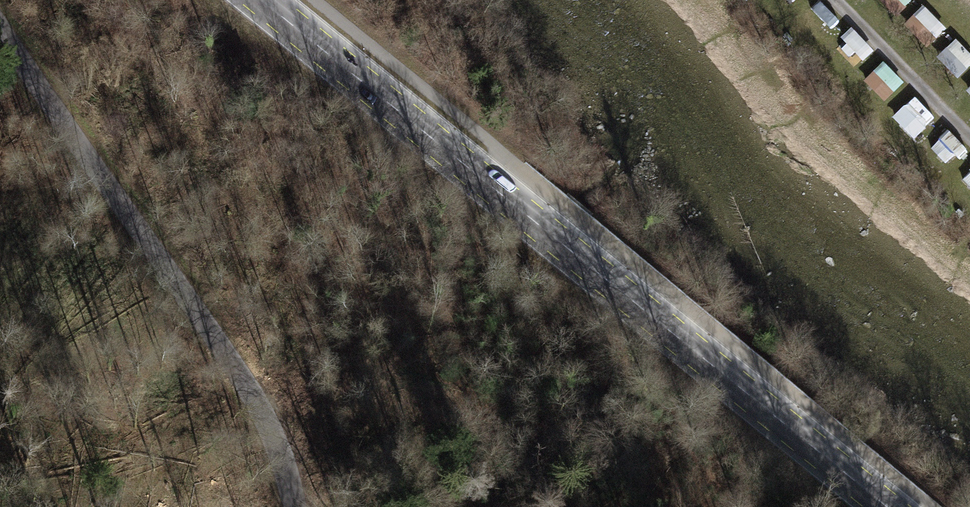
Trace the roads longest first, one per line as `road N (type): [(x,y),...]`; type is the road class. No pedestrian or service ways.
road 1 (primary): [(887,506),(262,0)]
road 2 (unclassified): [(294,506),(286,457),(249,387),(0,27)]
road 3 (track): [(969,145),(838,0)]

